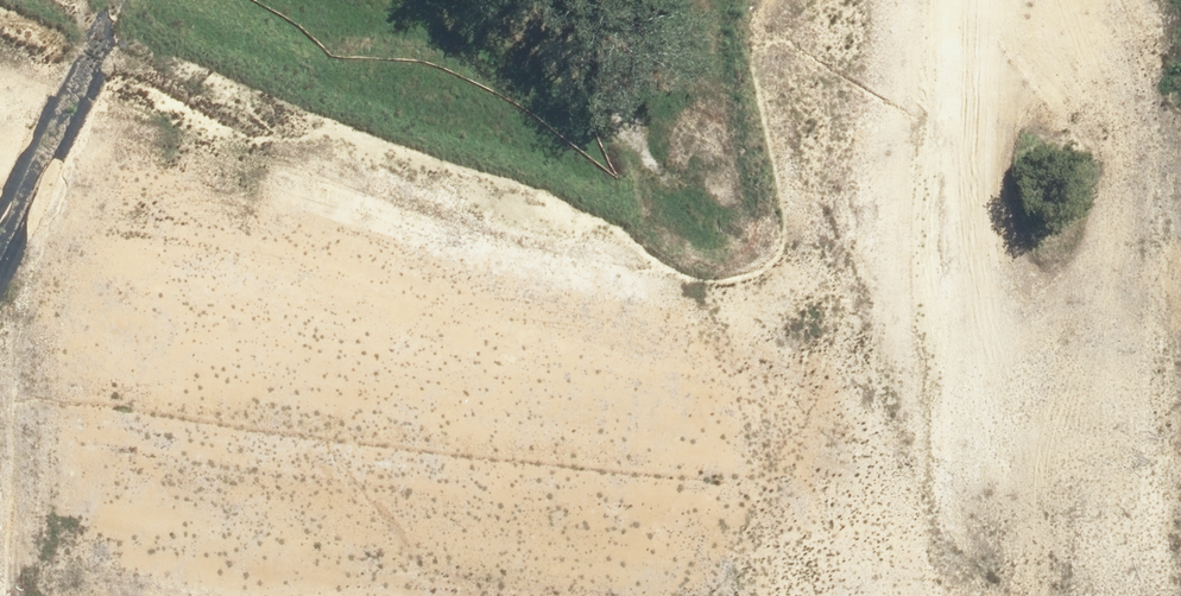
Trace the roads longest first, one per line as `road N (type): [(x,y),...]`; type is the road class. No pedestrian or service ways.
road 1 (unknown): [(0,11),(190,115),(361,190),(513,225),(629,235),(1180,247)]
road 2 (unknown): [(278,595),(279,352),(287,307),(348,184)]
road 3 (unknown): [(933,595),(932,238)]

